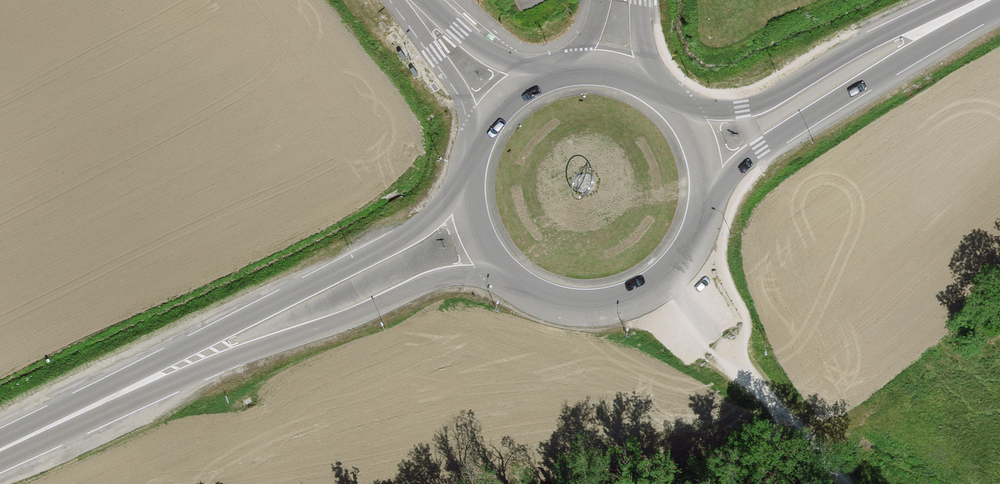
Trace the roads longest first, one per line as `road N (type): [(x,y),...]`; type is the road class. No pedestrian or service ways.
road 1 (primary): [(466,186),(415,232),(228,327),(152,377)]
road 2 (primary): [(152,377),(338,323),(438,279),(503,275)]
road 3 (primary): [(710,191),(988,0)]
road 4 (primary): [(977,0),(855,49),(760,106),(715,112),(674,101)]
road 5 (primary): [(503,275),(536,298),(574,309),(633,300),(685,261),(710,191)]
road 6 (track): [(786,419),(668,280)]
road 7 (primary): [(0,450),(152,377)]
road 8 (unclassified): [(402,0),(479,131)]
road 9 (unclassified): [(544,74),(495,59),(417,0)]
road 10 (primary): [(674,101),(607,67),(544,74)]

